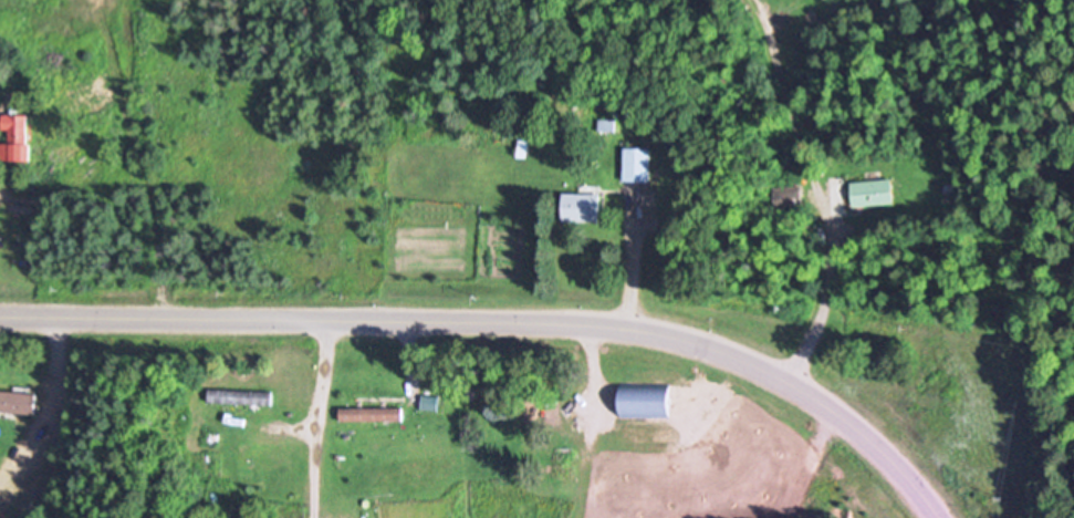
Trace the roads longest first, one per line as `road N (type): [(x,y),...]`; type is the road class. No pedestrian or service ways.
road 1 (secondary): [(938,517),(891,465),(791,386),(712,351),(626,330),(0,317)]

